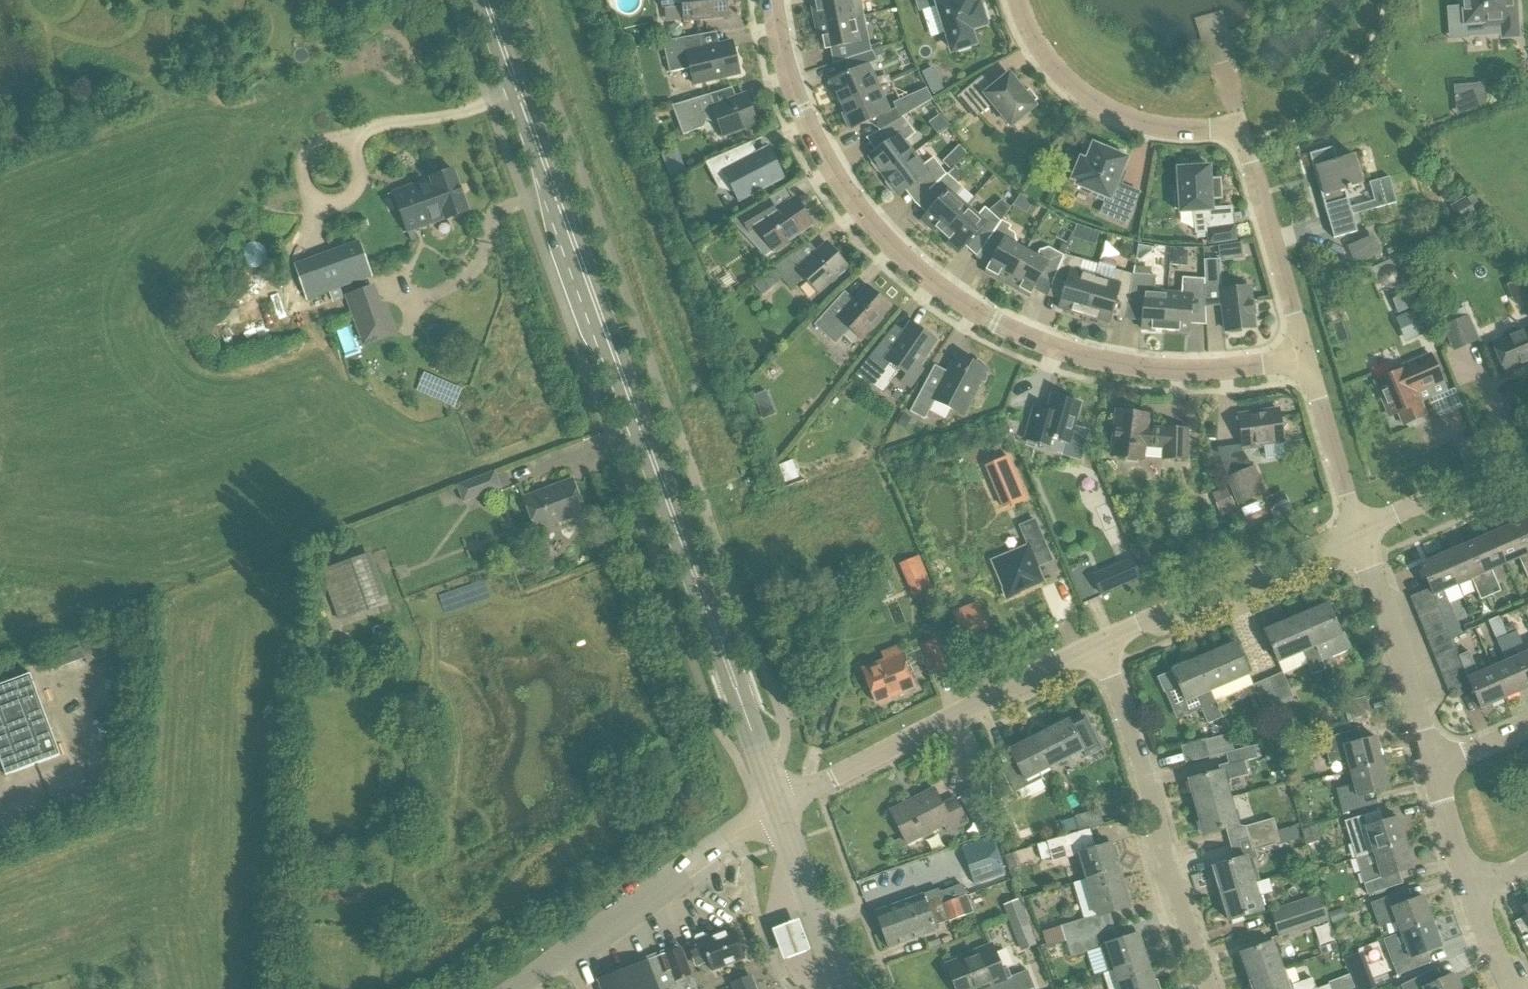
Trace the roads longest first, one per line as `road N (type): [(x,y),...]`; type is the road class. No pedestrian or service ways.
road 1 (tertiary): [(778,808),(486,0)]
road 2 (residential): [(1303,355),(1229,371),(1107,364),(993,322),(939,288),(845,190),(800,109),(772,0)]
road 3 (residential): [(1303,355),(1247,139),(1113,115),(1065,81),(1016,0)]
road 4 (unclassified): [(778,808),(1102,642)]
road 5 (residential): [(1214,988),(1102,642)]
road 6 (unclassified): [(515,988),(778,808)]
road 7 (unclassified): [(1102,642),(1358,532)]
road 8 (residential): [(1434,770),(1358,532)]
road 9 (tertiary): [(842,988),(778,808)]
road 10 (residential): [(1358,532),(1303,355)]
road 11 (unclassified): [(1358,532),(1527,459)]
road 12 (residential): [(1476,888),(1434,770)]

